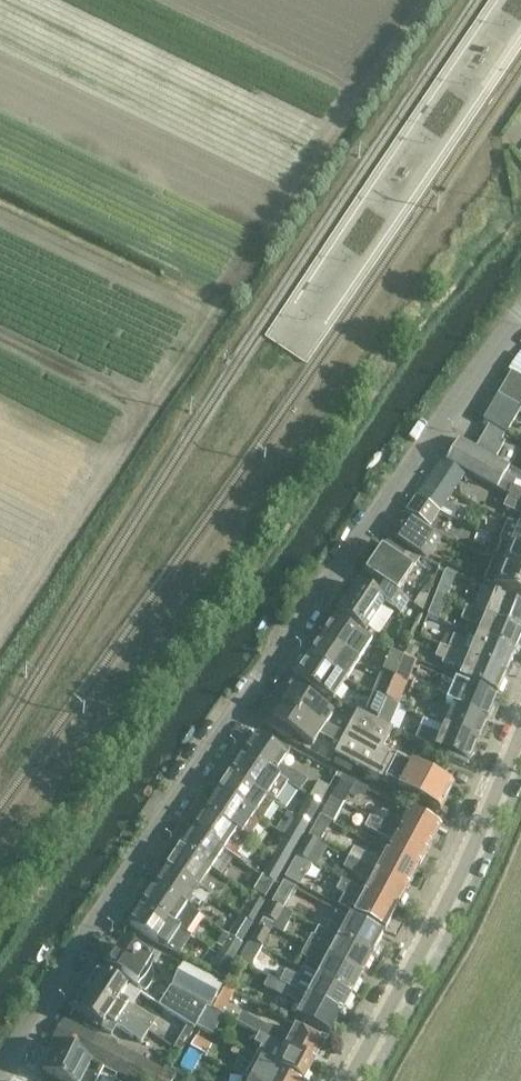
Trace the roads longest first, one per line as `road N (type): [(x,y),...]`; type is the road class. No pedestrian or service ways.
road 1 (residential): [(0,1069),(340,562),(520,313)]
road 2 (track): [(0,637),(432,0)]
road 3 (residential): [(349,1080),(445,905),(520,731)]

